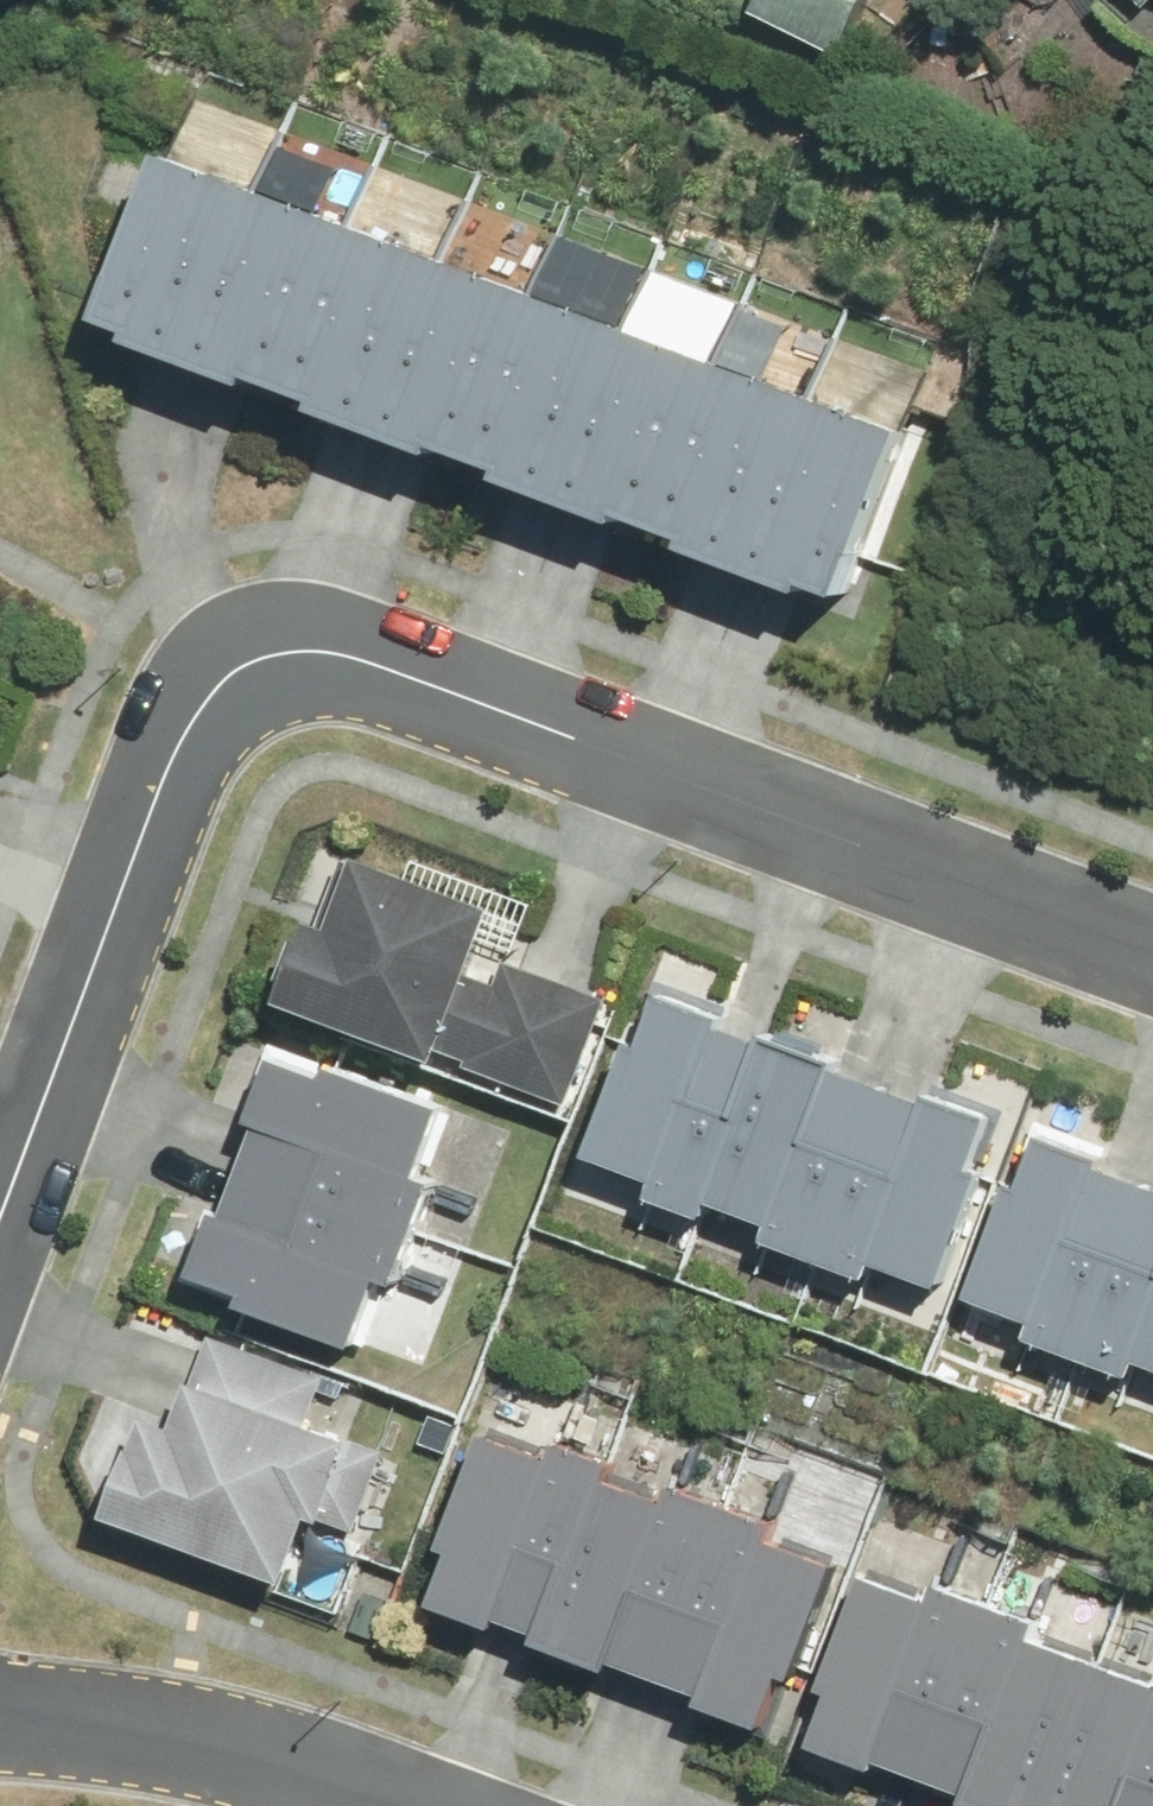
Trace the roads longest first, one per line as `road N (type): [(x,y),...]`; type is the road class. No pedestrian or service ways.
road 1 (residential): [(1152,953),(346,652),(255,656),(188,718)]
road 2 (residential): [(188,718),(0,1213)]
road 3 (residential): [(0,1720),(272,1769),(380,1805)]

